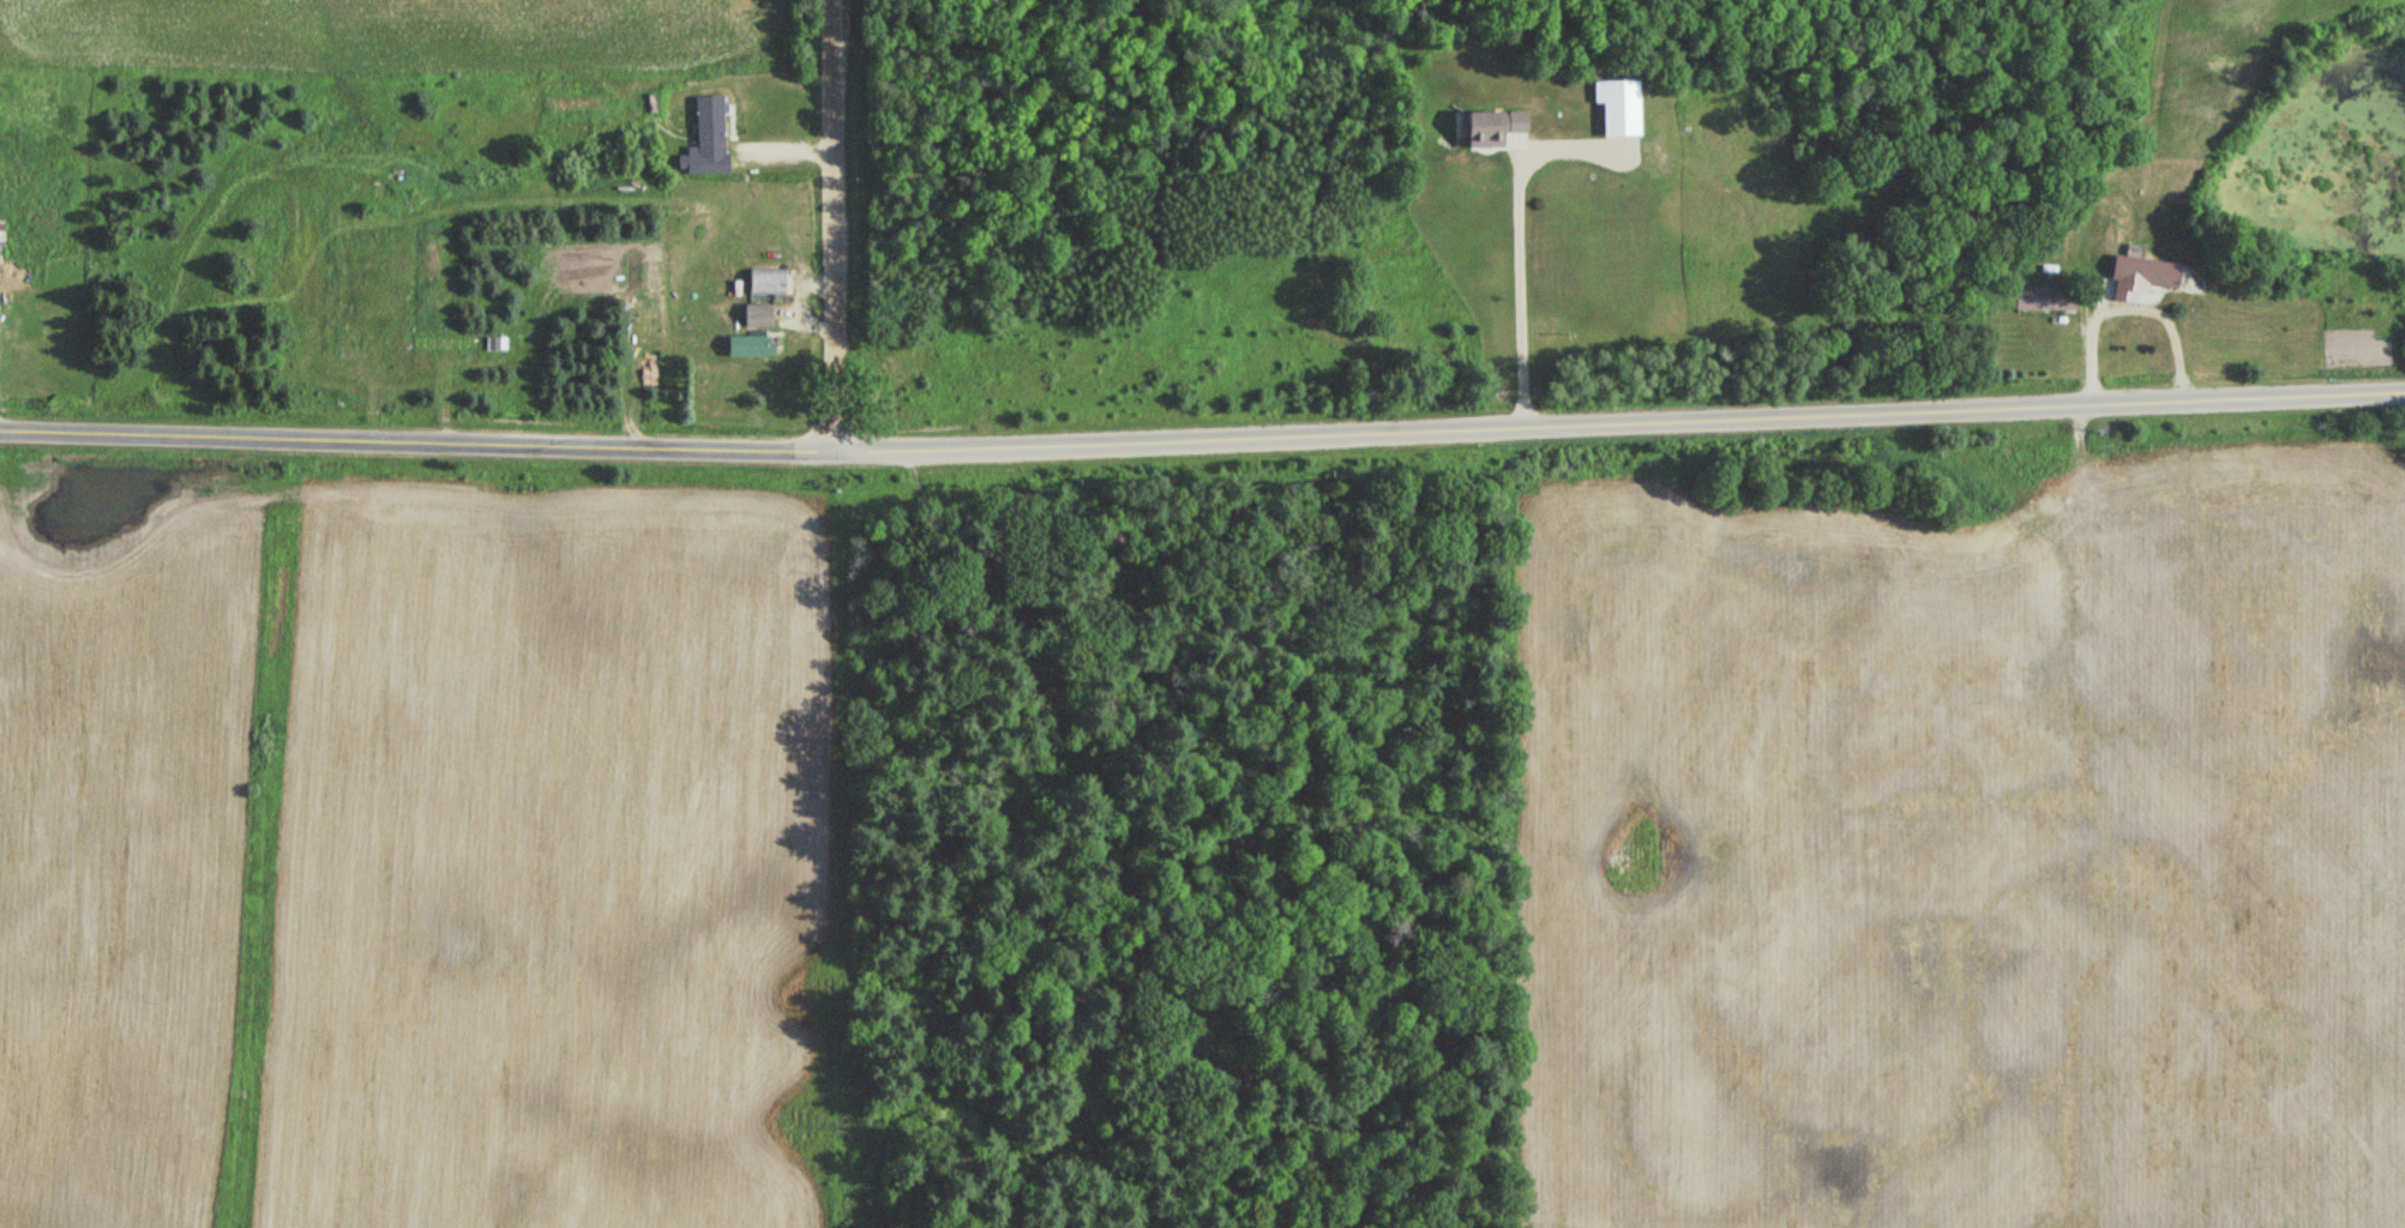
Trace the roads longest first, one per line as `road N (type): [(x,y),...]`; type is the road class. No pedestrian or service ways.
road 1 (residential): [(0,427),(838,449),(2404,392)]
road 2 (residential): [(838,449),(832,0)]

